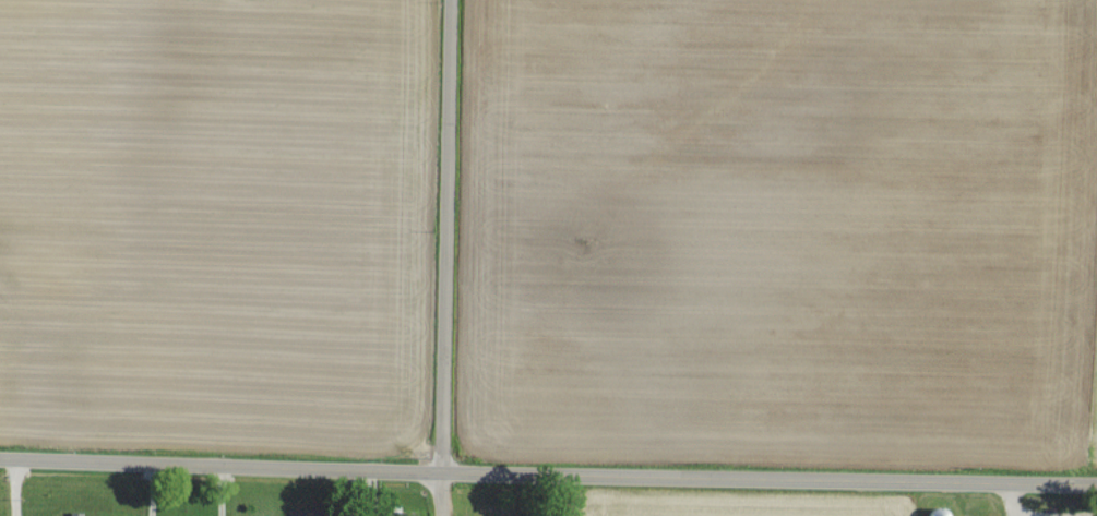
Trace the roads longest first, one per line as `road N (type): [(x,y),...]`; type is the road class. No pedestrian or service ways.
road 1 (tertiary): [(1096,492),(0,460)]
road 2 (residential): [(443,515),(450,0)]

